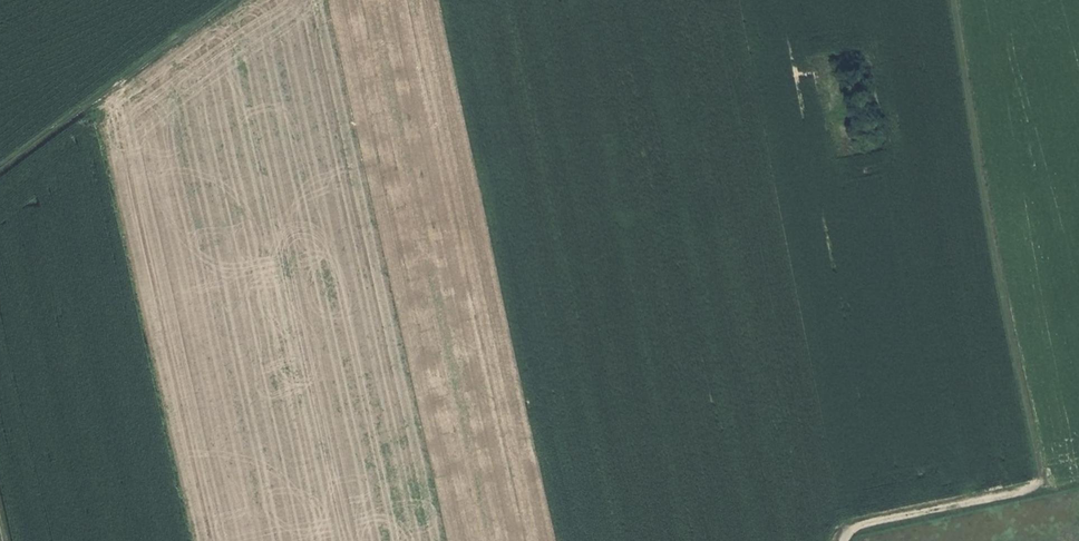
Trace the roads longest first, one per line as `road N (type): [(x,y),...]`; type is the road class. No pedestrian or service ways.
road 1 (track): [(851,540),(862,526),(1045,485),(953,0)]
road 2 (track): [(230,0),(0,168)]

